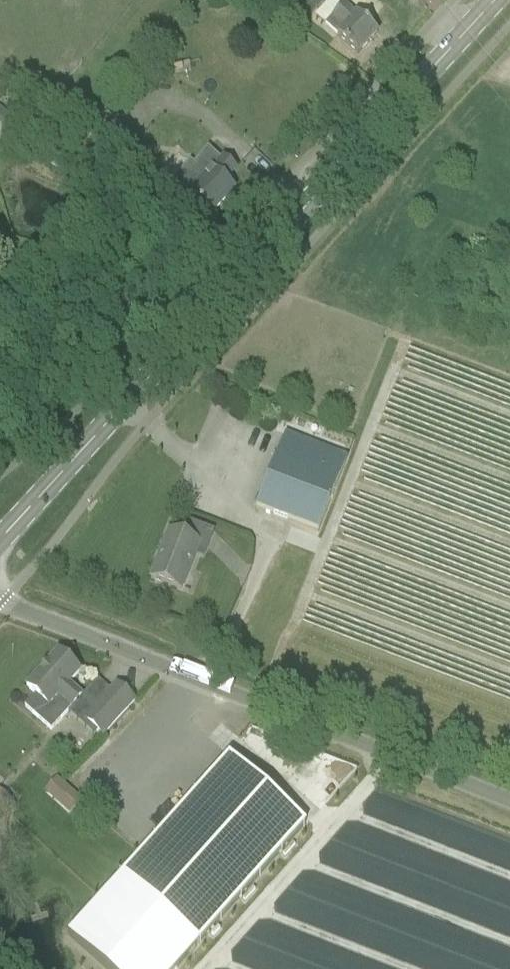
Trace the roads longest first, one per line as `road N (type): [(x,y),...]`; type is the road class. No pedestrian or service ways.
road 1 (secondary): [(0,541),(496,0)]
road 2 (unclassified): [(509,800),(0,600)]

